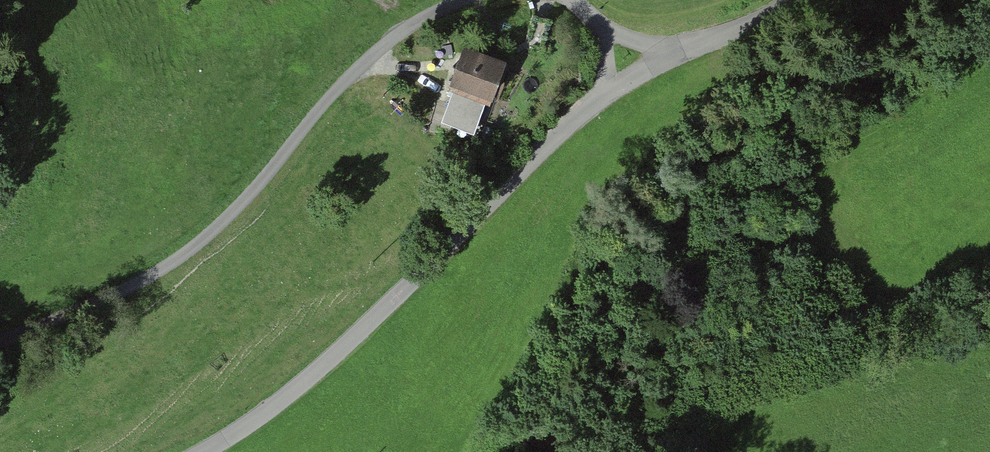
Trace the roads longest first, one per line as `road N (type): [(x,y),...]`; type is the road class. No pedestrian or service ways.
road 1 (residential): [(465,0),(368,58),(240,205),(166,267),(0,340)]
road 2 (residential): [(638,72),(553,138),(330,360),(201,451)]
road 3 (residential): [(792,0),(638,72)]

